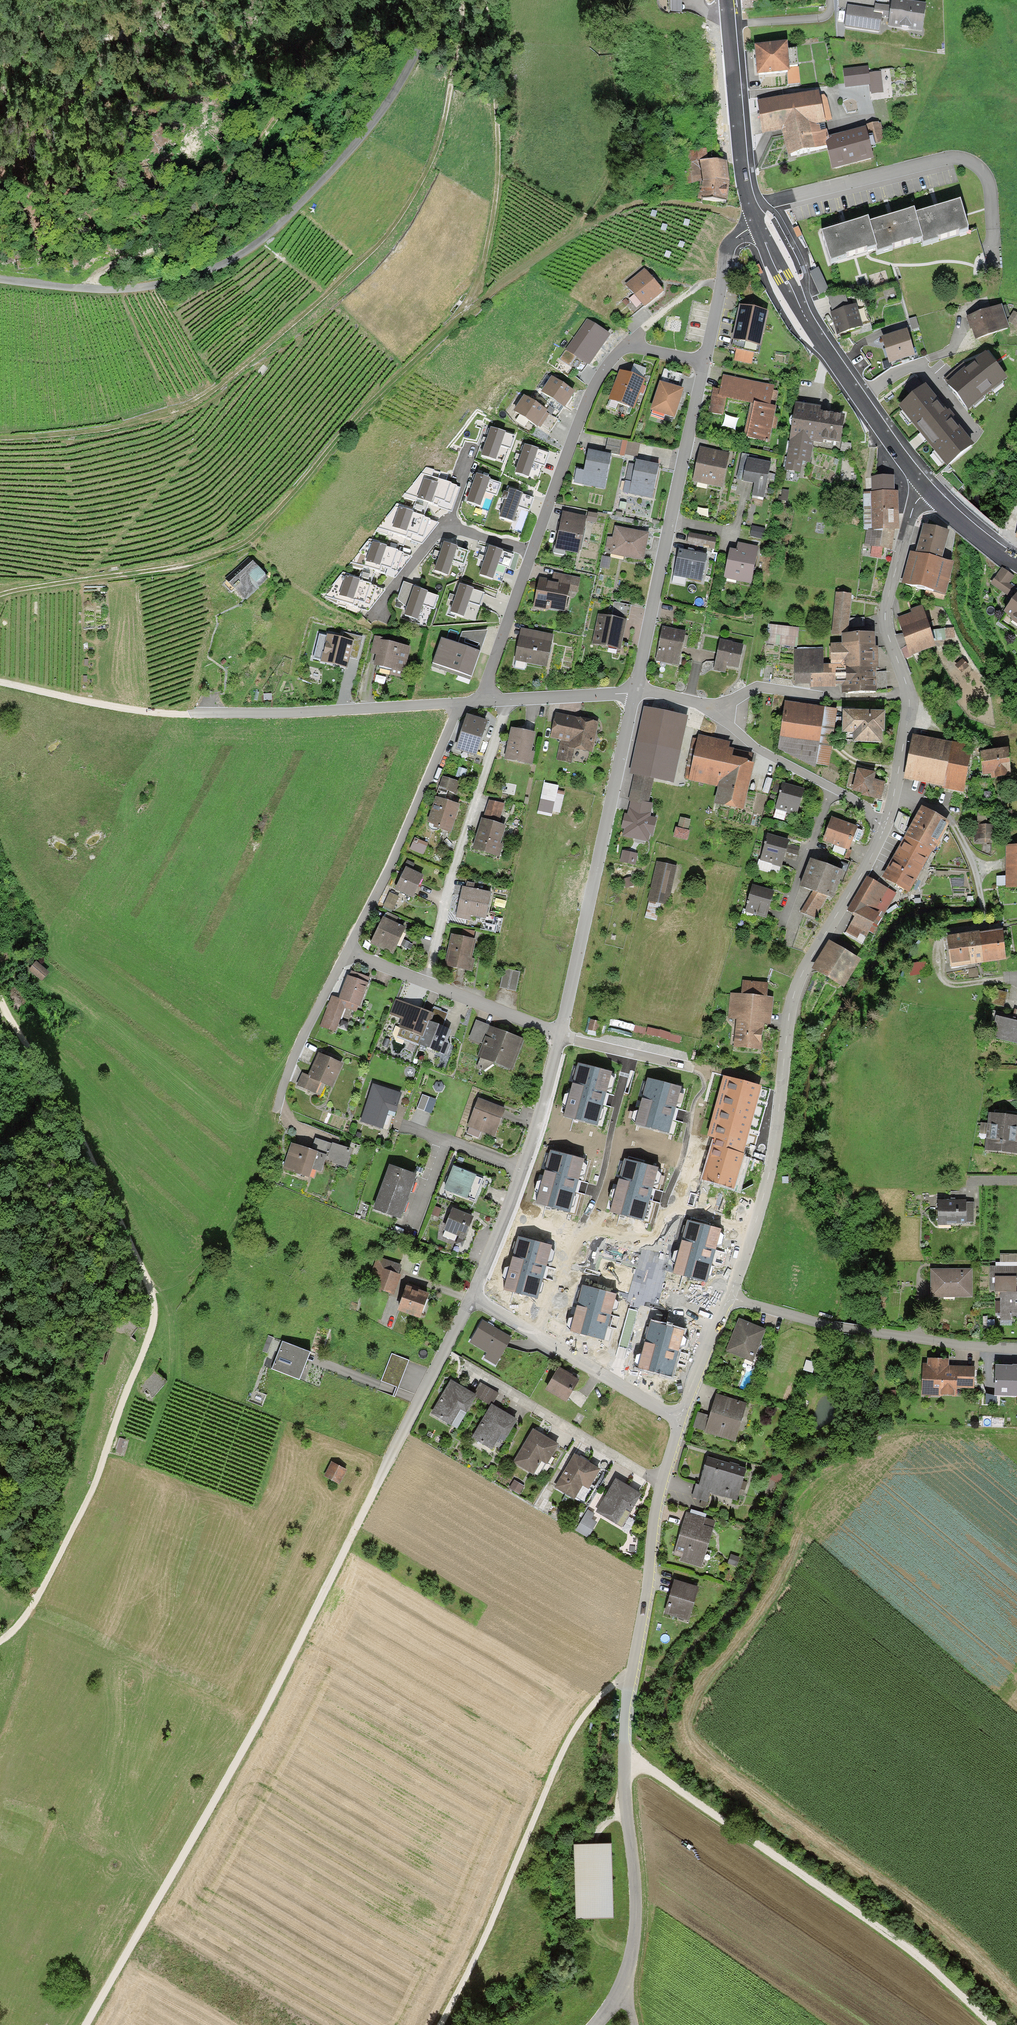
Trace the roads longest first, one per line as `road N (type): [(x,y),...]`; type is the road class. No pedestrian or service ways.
road 1 (track): [(0,595),(189,566),(236,548),(429,344),(593,221),(630,203),(751,211)]
road 2 (track): [(0,1642),(29,1611),(93,1487),(154,1312),(112,1203),(0,999)]
road 3 (track): [(0,439),(82,432),(191,404),(308,312),(382,239),(429,160),(454,66),(460,0)]
road 4 (track): [(83,2024),(298,1640),(383,1468)]
road 5 (unclassified): [(661,1479),(621,1762),(635,1924),(621,1992),(595,2024)]
road 6 (track): [(408,62),(332,167),(274,227),(223,263),(135,289),(0,280)]
road 7 (unclassified): [(884,824),(792,1002),(767,1183),(731,1296)]
road 8 (track): [(990,2024),(902,1946),(811,1881),(638,1764),(621,1762)]
road 9 (track): [(629,1676),(592,1703),(566,1742),(440,2024)]
road 10 (track): [(88,289),(101,270),(147,256),(179,231),(285,117),(312,65),(329,0)]
road 11 (residential): [(558,1033),(633,691)]
road 12 (unclassified): [(929,491),(913,509),(883,616),(909,702),(884,824)]
road 13 (residential): [(633,691),(704,361)]
road 14 (track): [(0,683),(156,715),(333,711)]
road 15 (track): [(481,0),(494,180),(471,294),(454,322)]
road 16 (tertiary): [(758,225),(803,315),(929,491)]
road 17 (residential): [(426,984),(453,865),(505,702)]
road 18 (residential): [(1016,1349),(836,1327),(731,1296)]
road 19 (residential): [(633,691),(701,705),(884,824)]
road 20 (residential): [(471,1296),(522,1169),(557,1037)]
road 21 (residential): [(460,703),(348,950)]
road 22 (residential): [(680,1419),(471,1296)]
road 23 (residential): [(531,549),(592,386),(633,340)]
road 24 (track): [(285,1117),(265,1174),(217,1252),(166,1309)]
road 25 (tertiary): [(727,0),(744,183),(758,225)]
road 26 (residential): [(469,1372),(661,1479)]
road 27 (track): [(145,1274),(166,1309),(170,1382),(139,1464)]
road 28 (residential): [(531,549),(444,526),(381,613)]
road 29 (residential): [(383,1468),(471,1296)]
road 30 (residential): [(348,950),(292,1056),(276,1101),(285,1117)]
road 31 (residential): [(484,702),(531,549)]
road 32 (track): [(84,580),(184,458)]
road 33 (residential): [(704,361),(727,252),(758,225)]
road 34 (residential): [(558,1033),(426,984)]
road 35 (residential): [(557,1037),(692,1068)]
road 36 (unclassified): [(731,1296),(680,1419)]
road 37 (residential): [(505,702),(633,691)]

